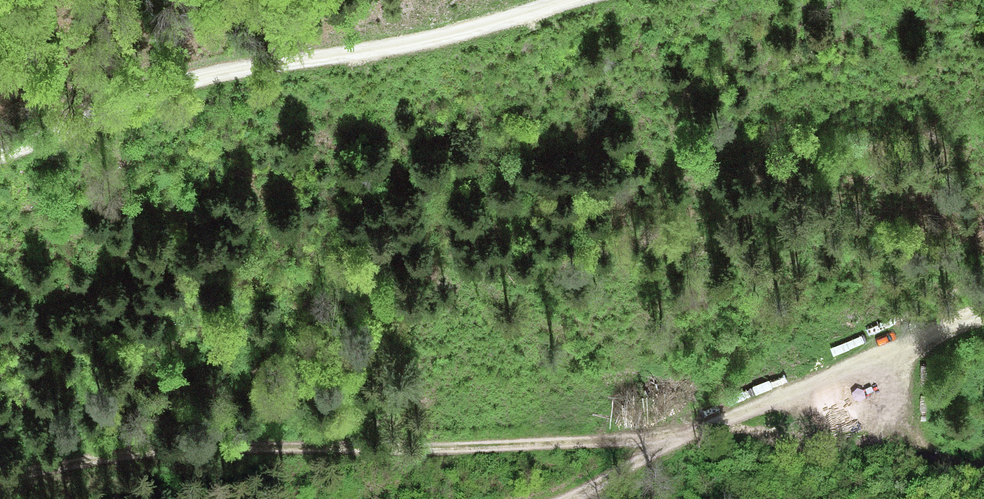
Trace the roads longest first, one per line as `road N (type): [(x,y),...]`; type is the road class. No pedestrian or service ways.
road 1 (track): [(673,440),(160,448),(0,475)]
road 2 (track): [(0,151),(165,85),(551,0)]
road 3 (track): [(983,317),(673,440)]
road 4 (track): [(838,375),(947,461),(983,464)]
road 5 (track): [(673,440),(544,498)]

